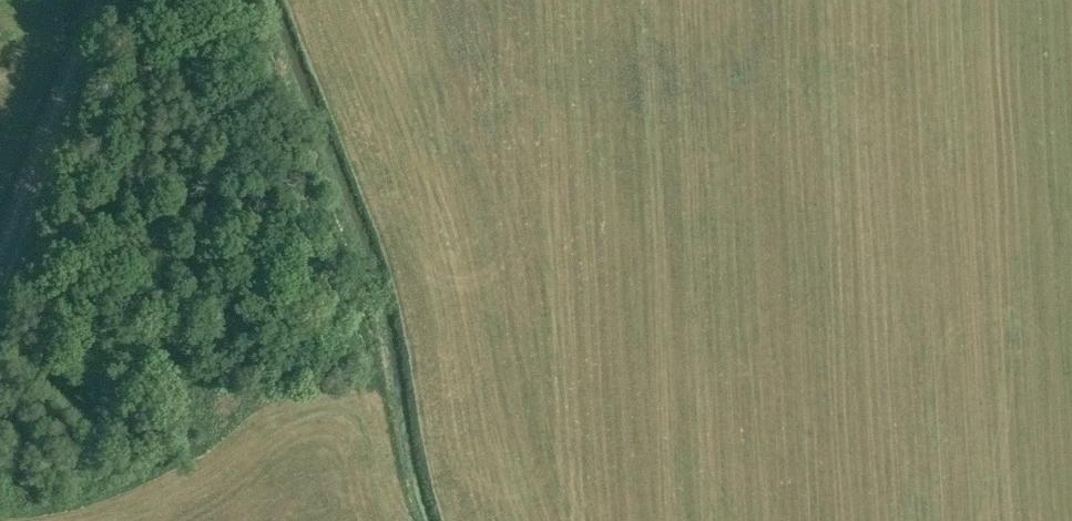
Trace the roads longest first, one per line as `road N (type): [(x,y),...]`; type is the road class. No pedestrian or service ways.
road 1 (unclassified): [(0,282),(107,0)]

